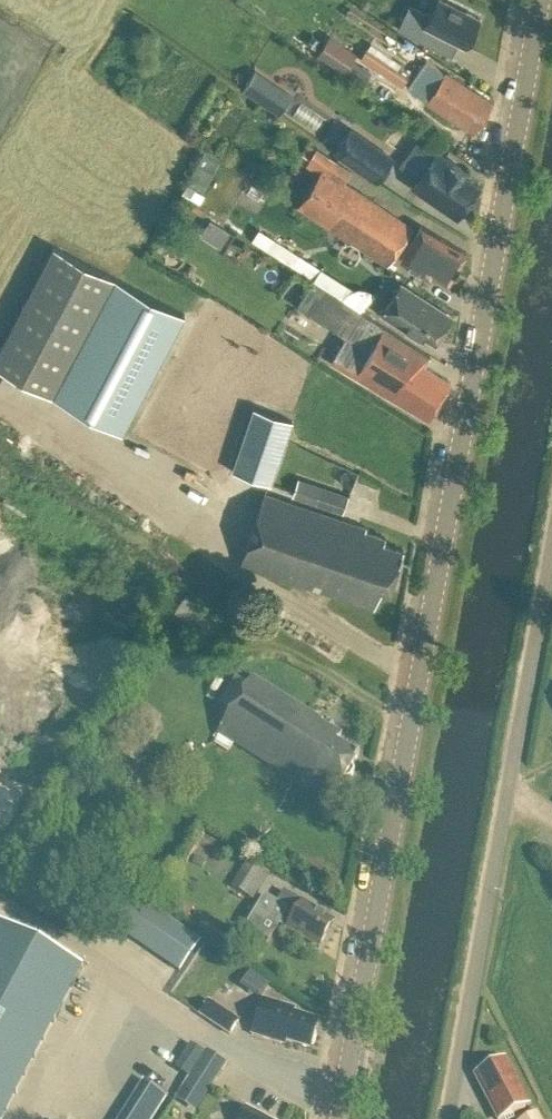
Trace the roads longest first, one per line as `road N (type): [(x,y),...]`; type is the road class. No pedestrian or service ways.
road 1 (tertiary): [(336,1118),(539,0)]
road 2 (unclassified): [(454,1118),(551,539)]

